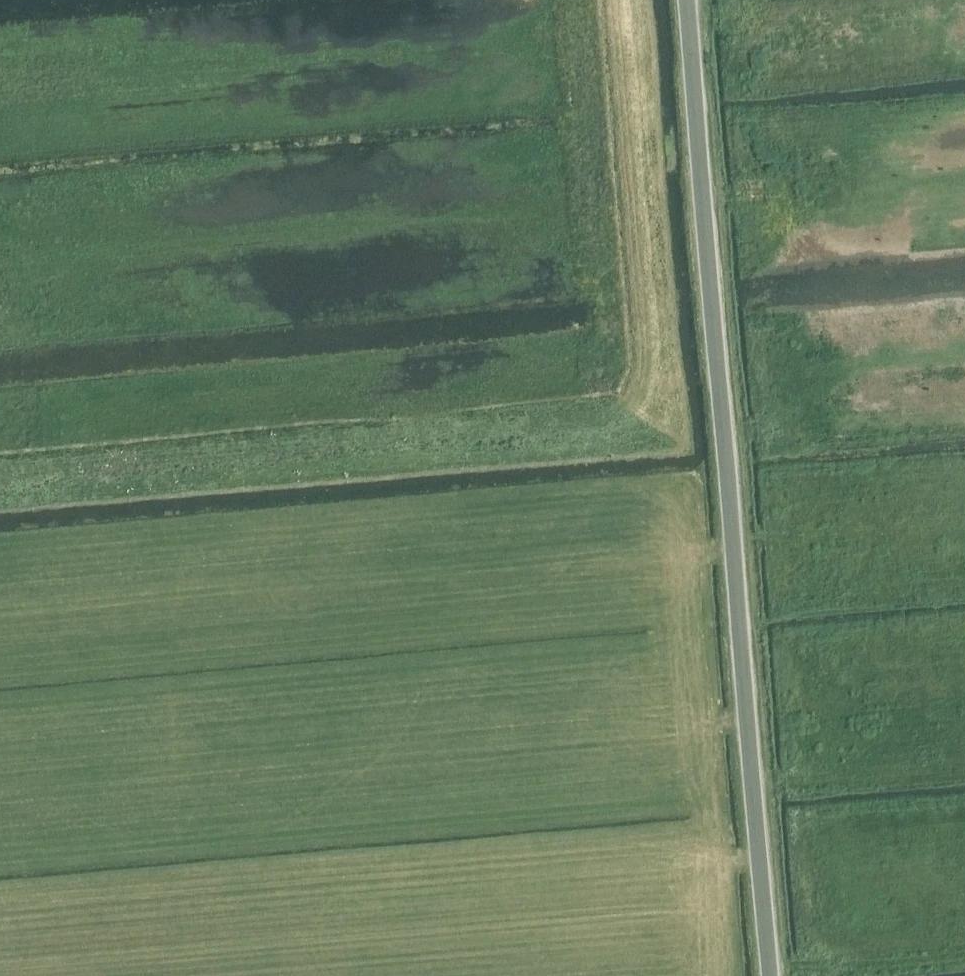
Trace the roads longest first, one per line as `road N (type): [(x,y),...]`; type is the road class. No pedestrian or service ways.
road 1 (unclassified): [(766,975),(683,0)]

